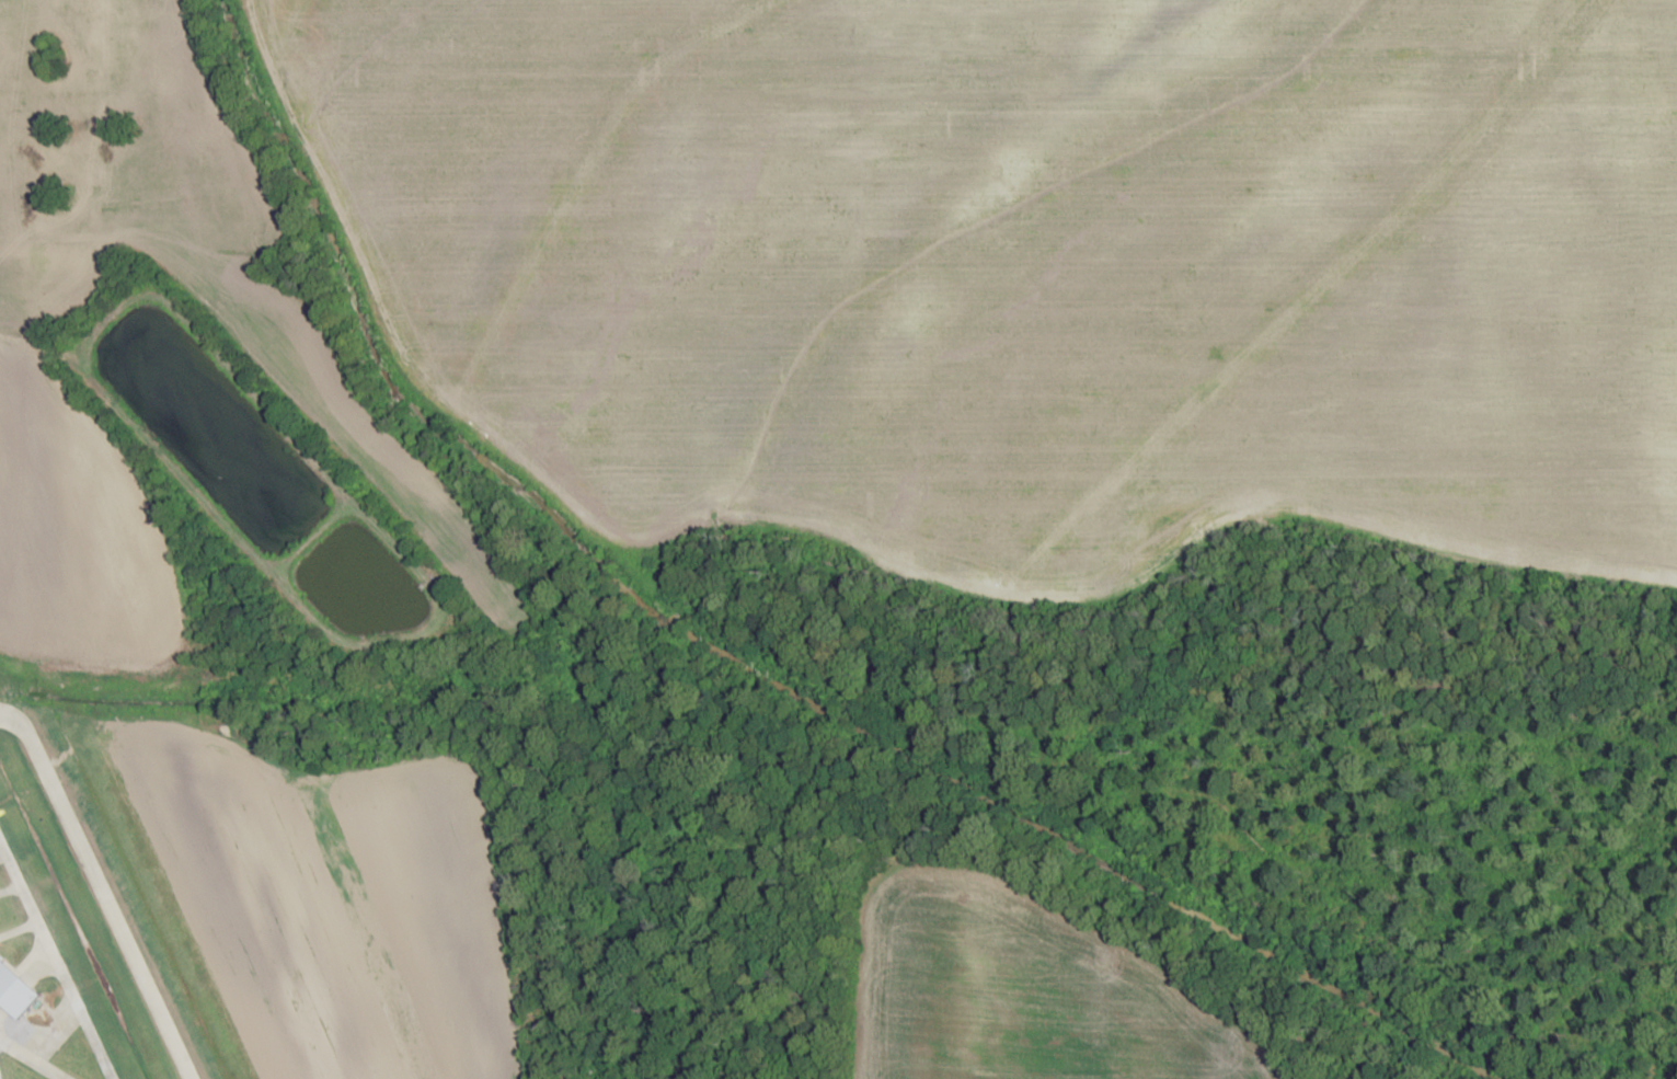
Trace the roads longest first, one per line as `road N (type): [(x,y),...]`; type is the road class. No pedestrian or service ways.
road 1 (track): [(0,340),(56,354),(177,485)]

